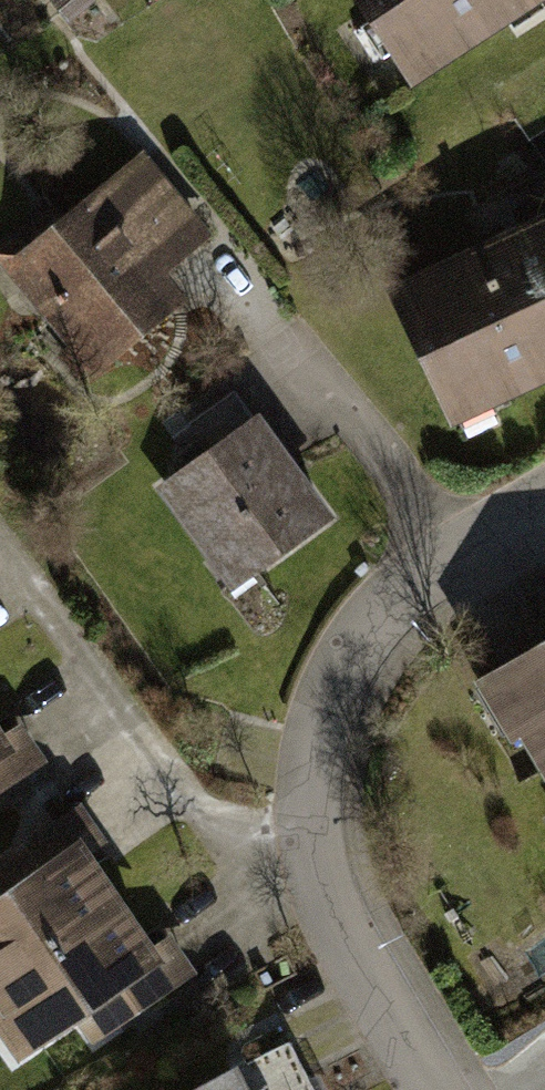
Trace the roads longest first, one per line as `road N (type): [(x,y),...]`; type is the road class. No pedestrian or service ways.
road 1 (residential): [(430,1089),(321,883),(309,783),(317,732),(333,684),(392,601),(446,552),(544,495)]

